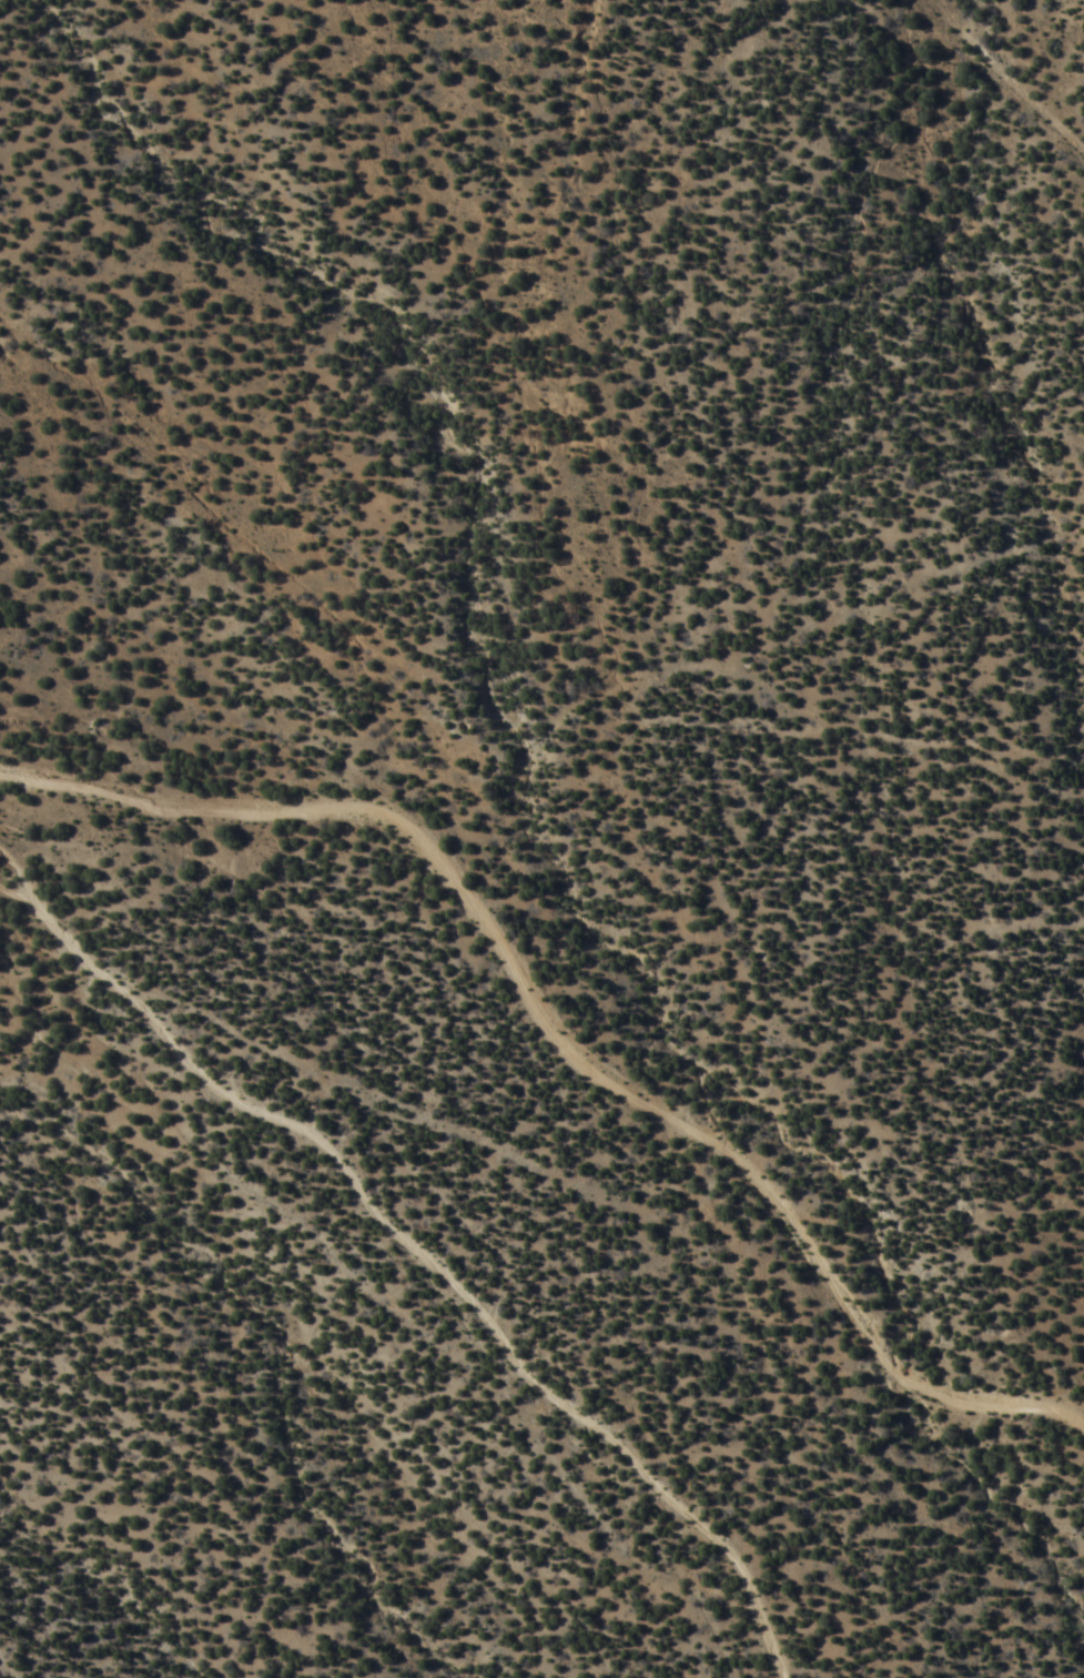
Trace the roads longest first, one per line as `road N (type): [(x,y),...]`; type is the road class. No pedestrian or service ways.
road 1 (residential): [(809,1677),(754,1568),(632,1463),(506,1382),(379,1225),(379,1191),(304,1139),(223,1110),(73,988),(0,962)]

